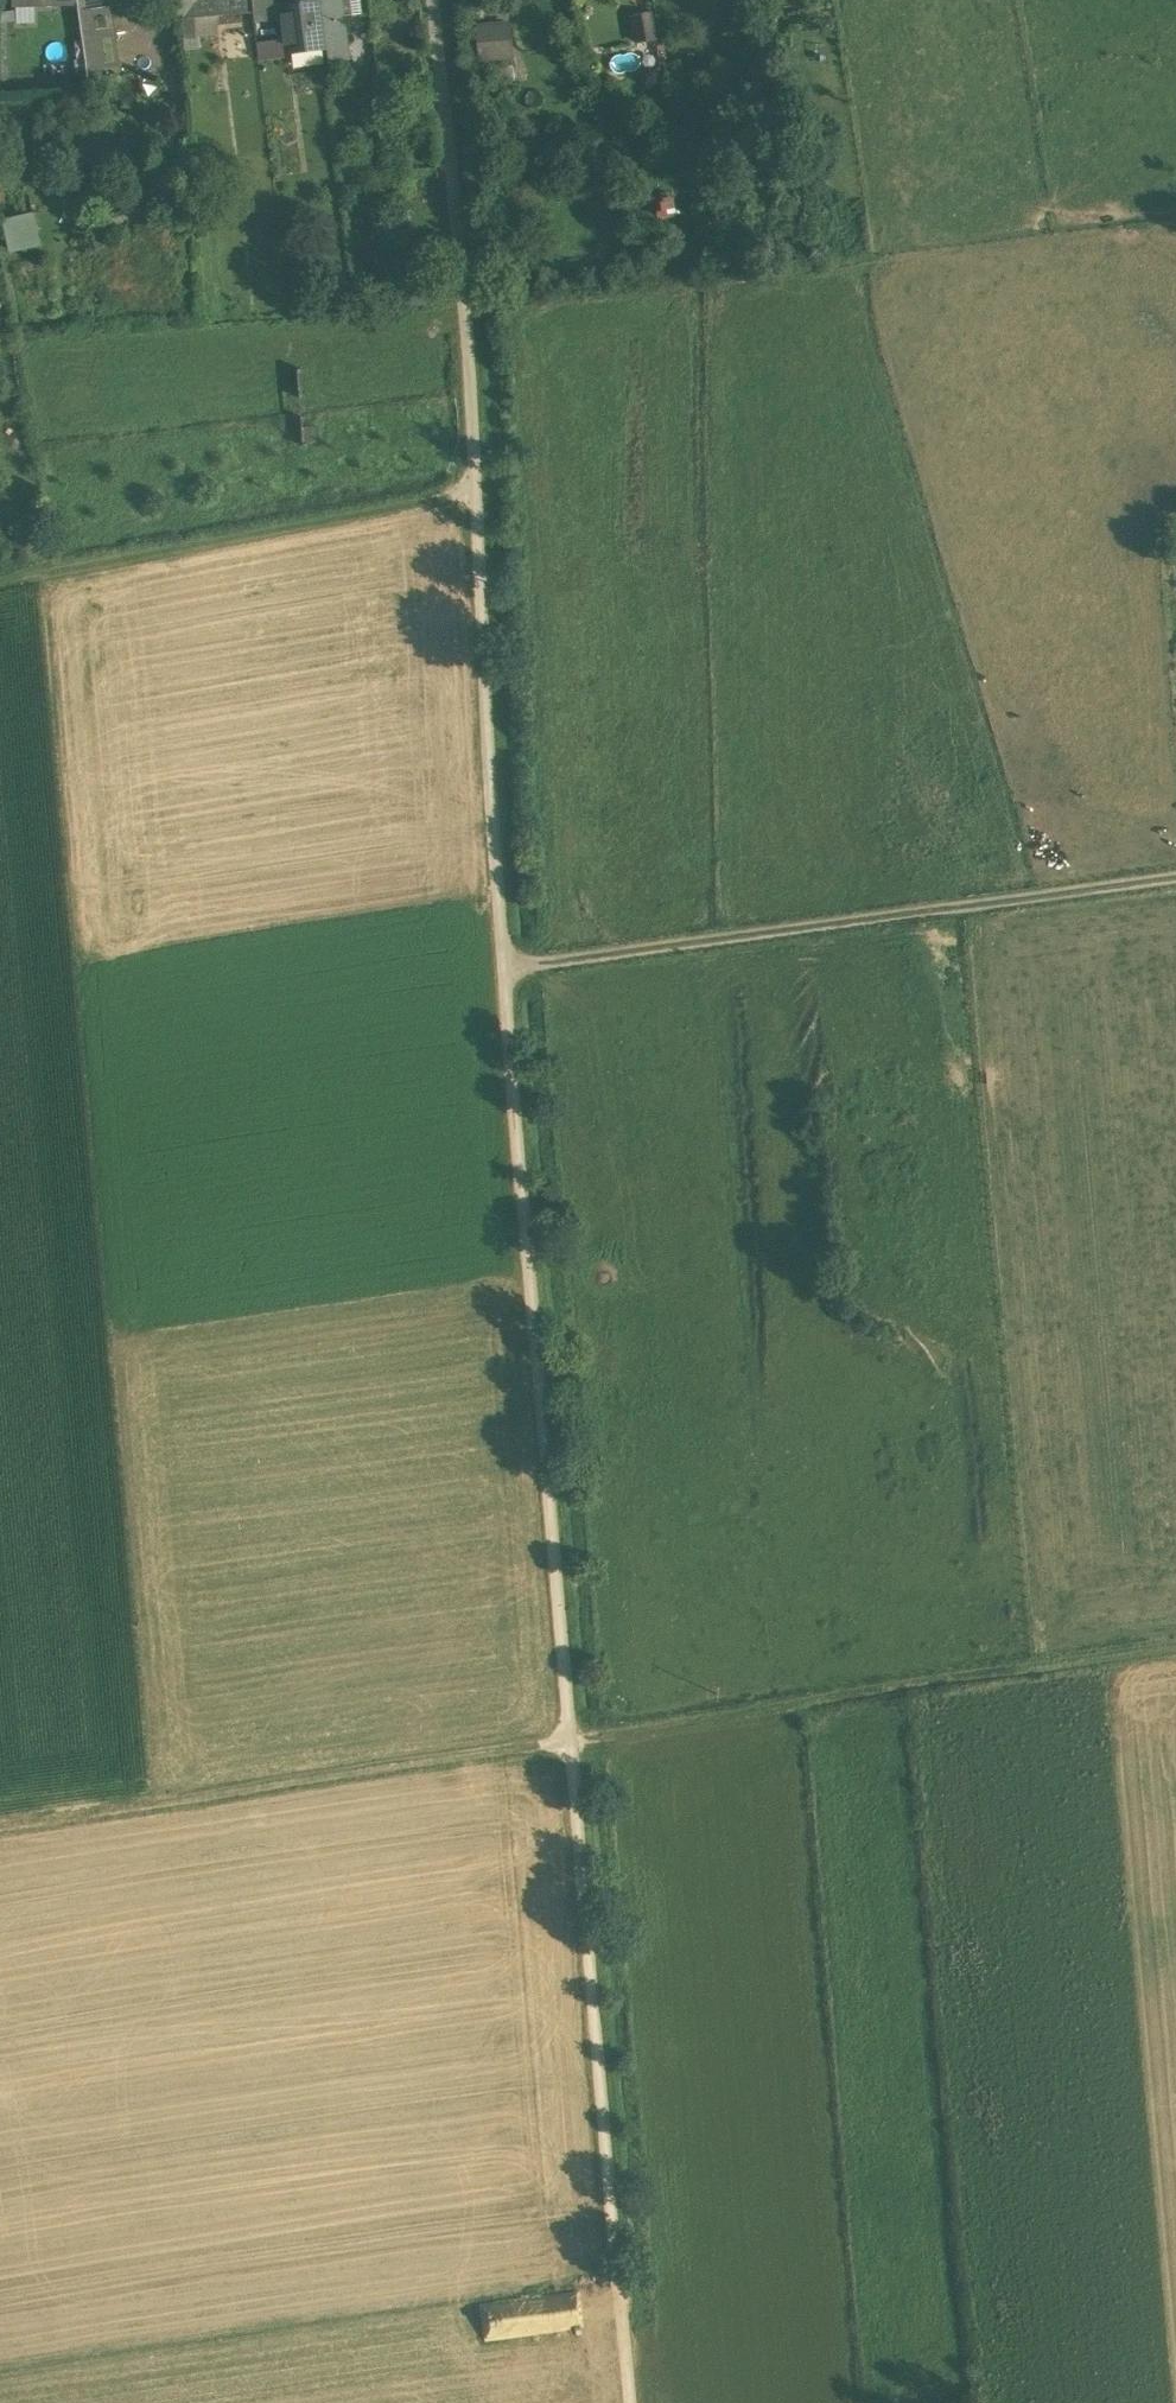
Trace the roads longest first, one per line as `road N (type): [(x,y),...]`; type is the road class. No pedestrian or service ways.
road 1 (track): [(632,2402),(497,892),(461,305)]
road 2 (track): [(505,968),(1175,880)]
road 3 (track): [(573,1743),(1175,1651)]
road 4 (track): [(573,1743),(0,1828)]
road 5 (track): [(478,489),(0,579)]
road 6 (residential): [(428,0),(461,305)]

